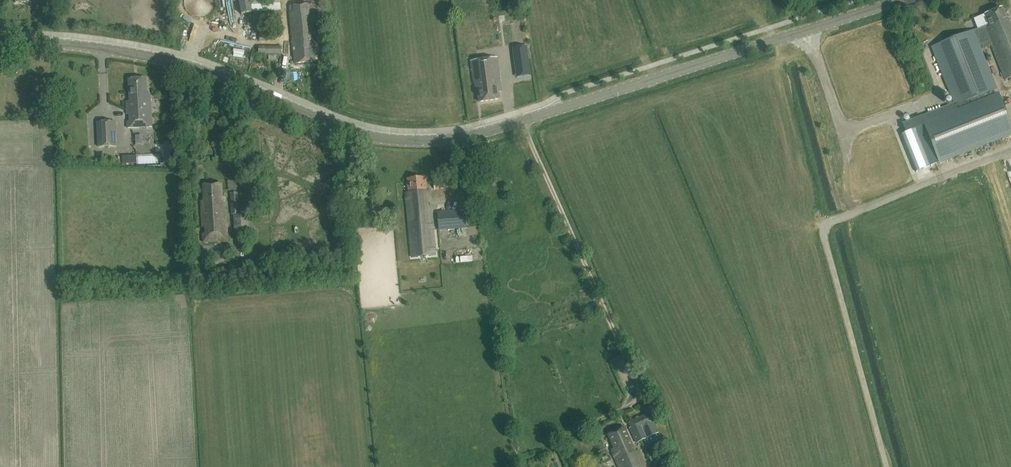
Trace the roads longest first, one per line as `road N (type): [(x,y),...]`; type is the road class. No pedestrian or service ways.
road 1 (tertiary): [(523,122),(457,139),(383,139),(193,66),(91,48),(0,45)]
road 2 (tertiary): [(523,122),(899,0)]
road 3 (track): [(928,181),(823,230),(887,466)]

